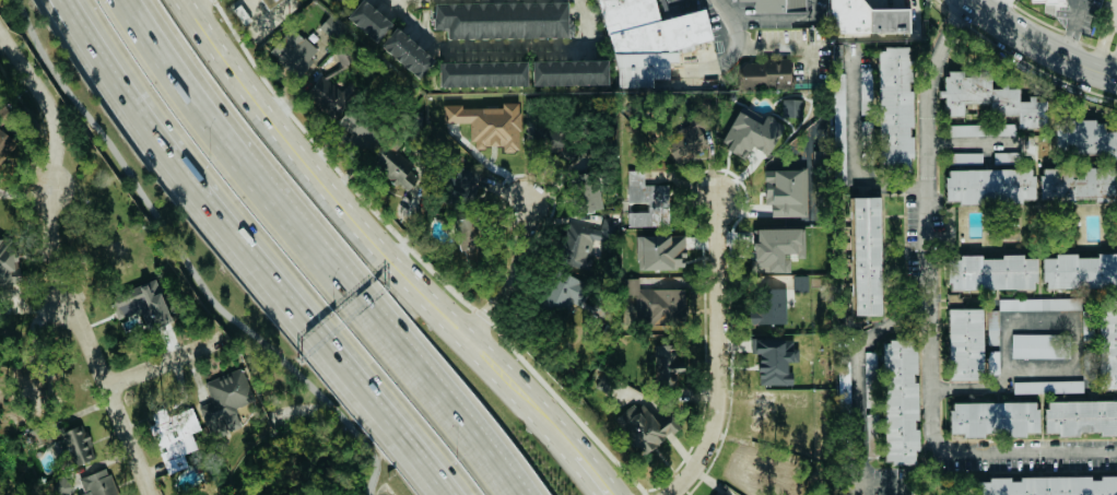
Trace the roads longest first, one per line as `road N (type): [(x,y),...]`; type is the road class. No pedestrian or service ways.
road 1 (primary): [(613,494),(526,393),(357,229),(184,0)]
road 2 (motorway): [(509,494),(133,0)]
road 3 (residential): [(152,494),(69,302),(52,244),(57,106),(0,27)]
road 4 (motorway): [(67,0),(90,42),(272,283),(372,394)]
road 5 (residential): [(671,494),(698,467),(715,431),(718,193)]
road 6 (residential): [(578,0),(591,48),(434,50),(378,0)]
road 7 (residential): [(467,338),(515,267),(528,236),(528,196)]
road 8 (secondary): [(1116,72),(1047,43),(978,0)]
road 9 (motorway): [(372,394),(449,494)]

